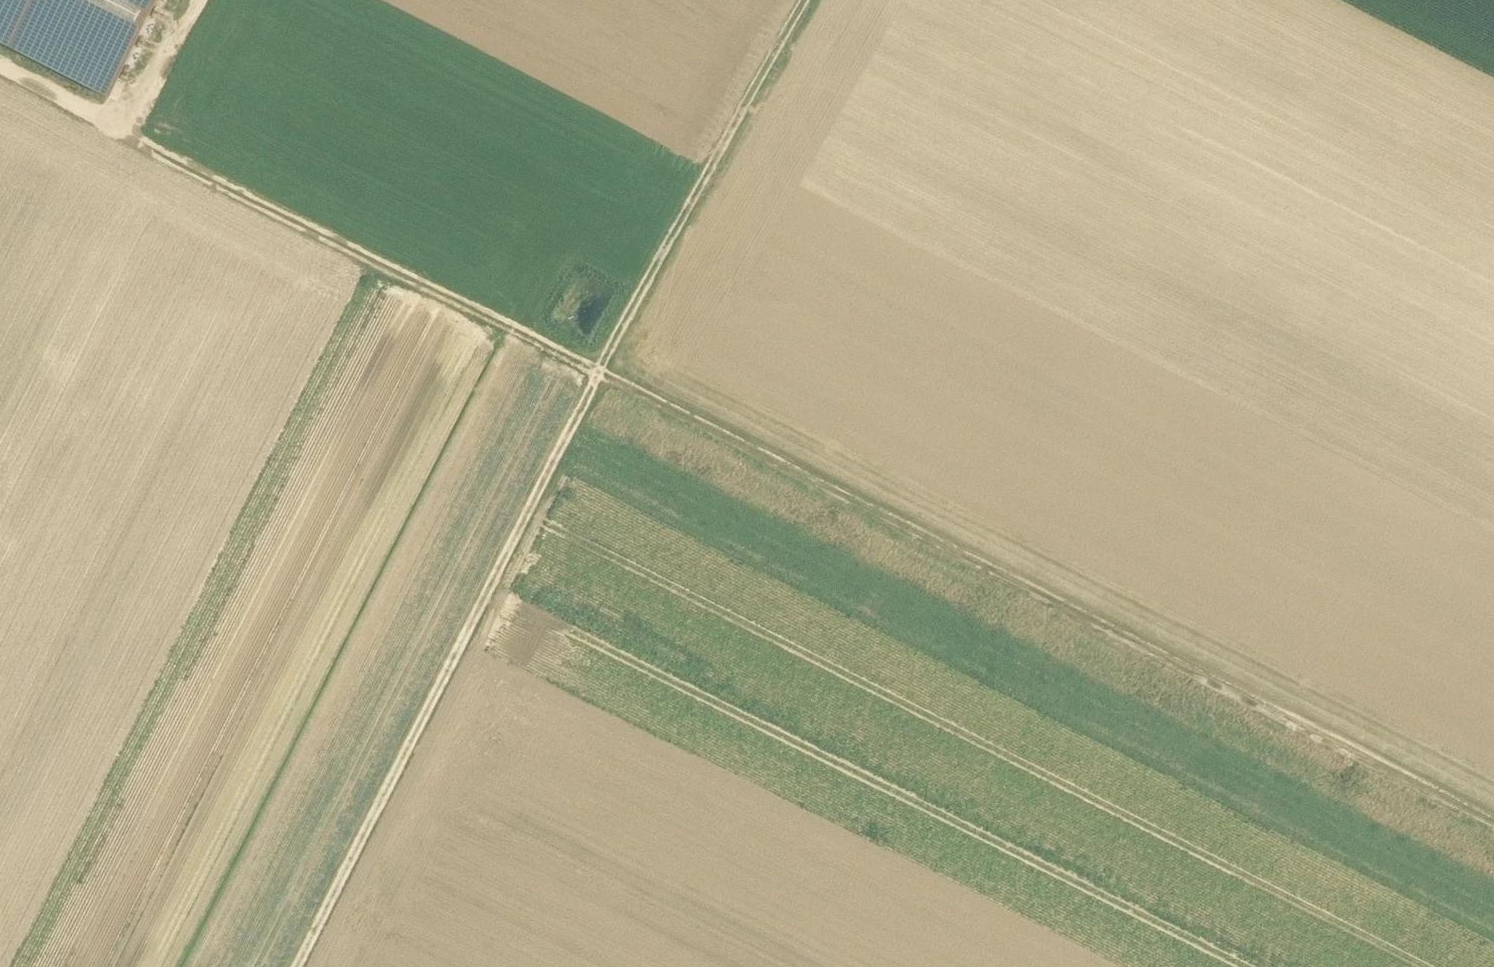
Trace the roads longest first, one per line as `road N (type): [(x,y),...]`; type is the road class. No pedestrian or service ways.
road 1 (track): [(150,148),(1493,826)]
road 2 (track): [(298,966),(596,373)]
road 3 (track): [(811,0),(596,373)]

